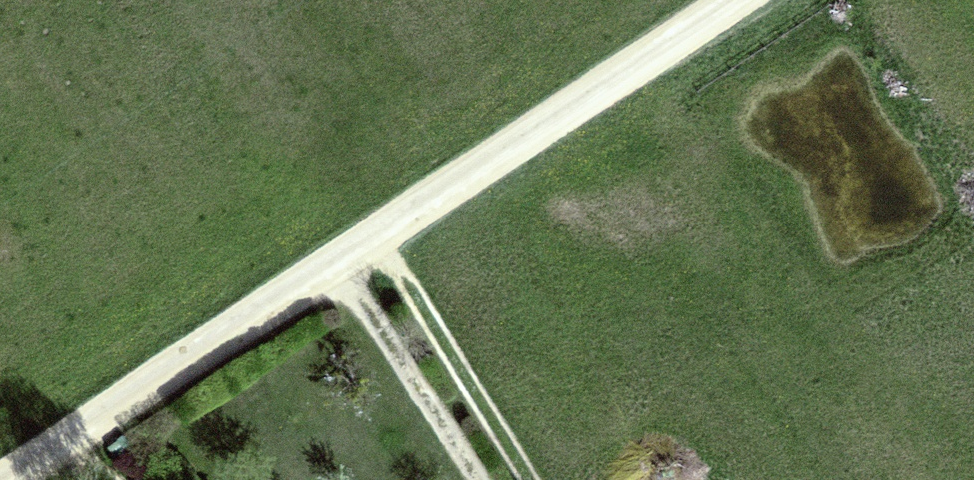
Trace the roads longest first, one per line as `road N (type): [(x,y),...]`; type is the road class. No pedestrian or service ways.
road 1 (track): [(0,478),(731,0)]
road 2 (track): [(536,479),(381,227)]

